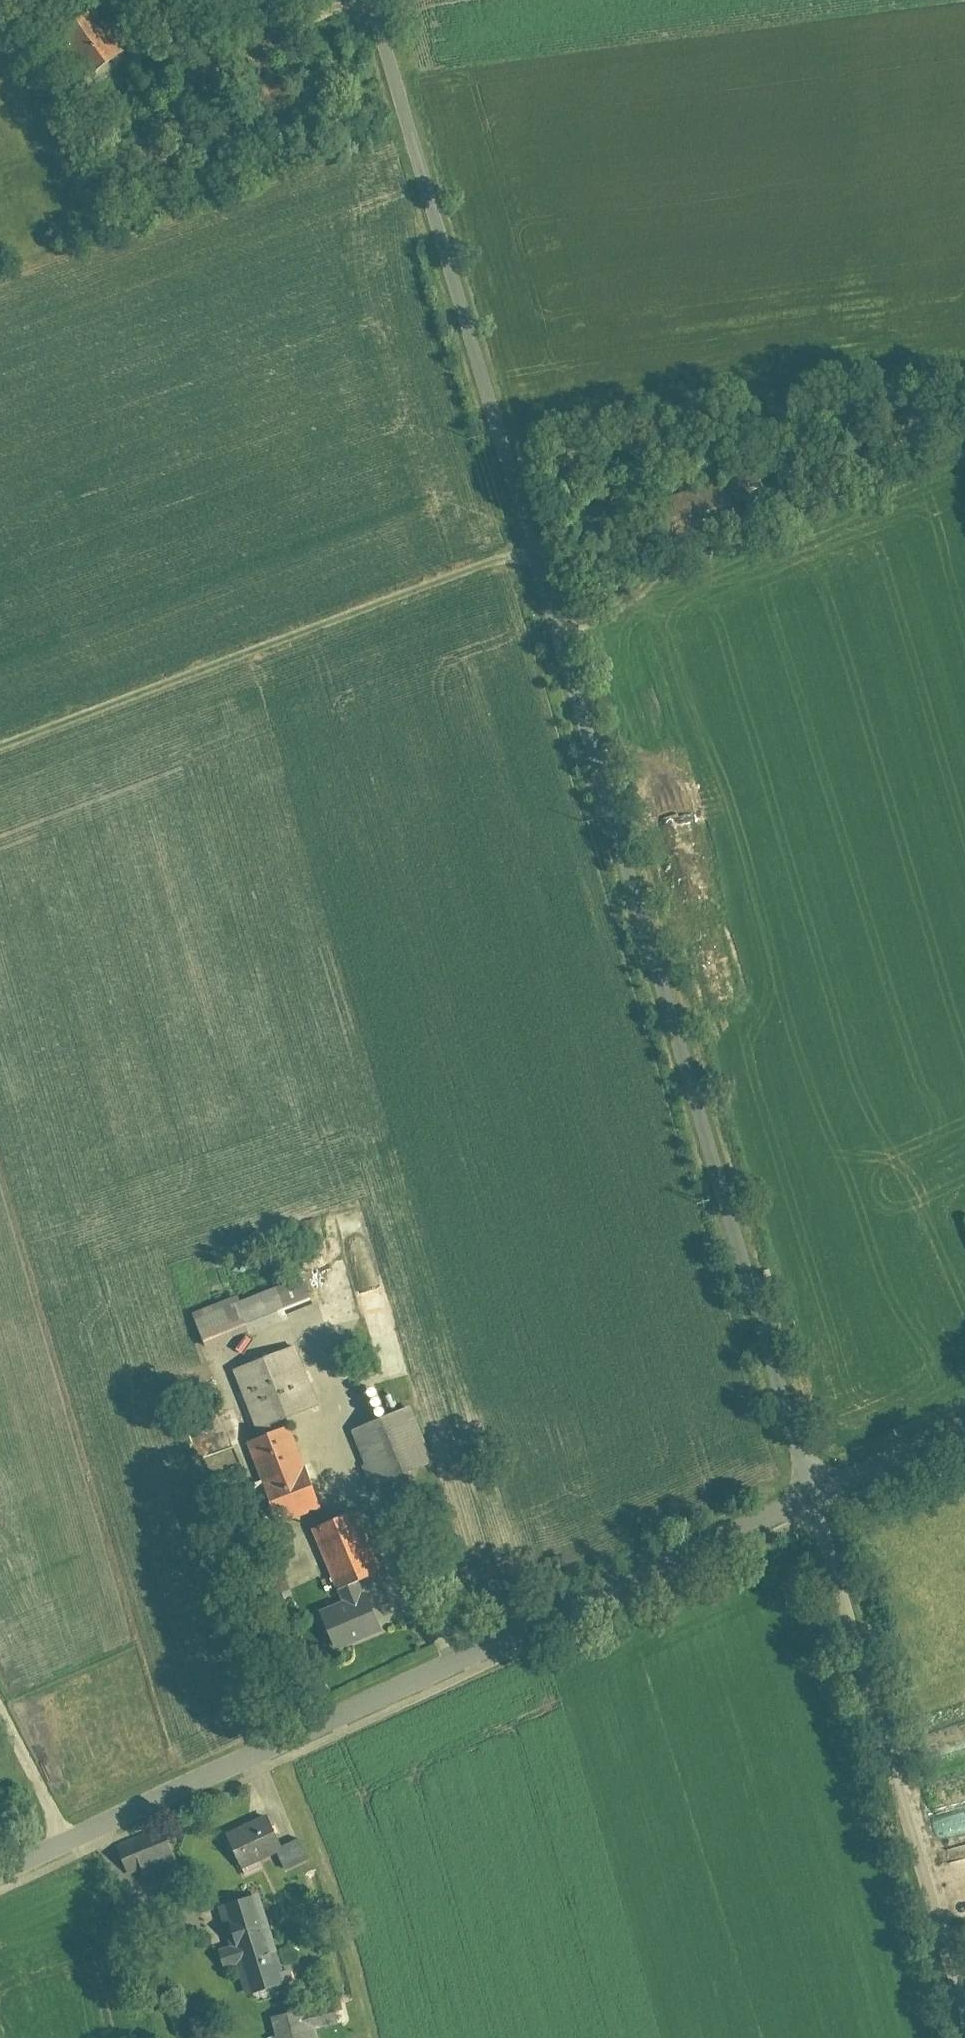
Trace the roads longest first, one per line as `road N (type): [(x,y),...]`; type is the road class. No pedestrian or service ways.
road 1 (unclassified): [(816,1497),(377,0)]
road 2 (tertiary): [(816,1497),(0,1874)]
road 3 (track): [(540,548),(0,754)]
road 4 (residential): [(964,2010),(816,1497)]
road 5 (tertiary): [(964,1430),(816,1497)]

